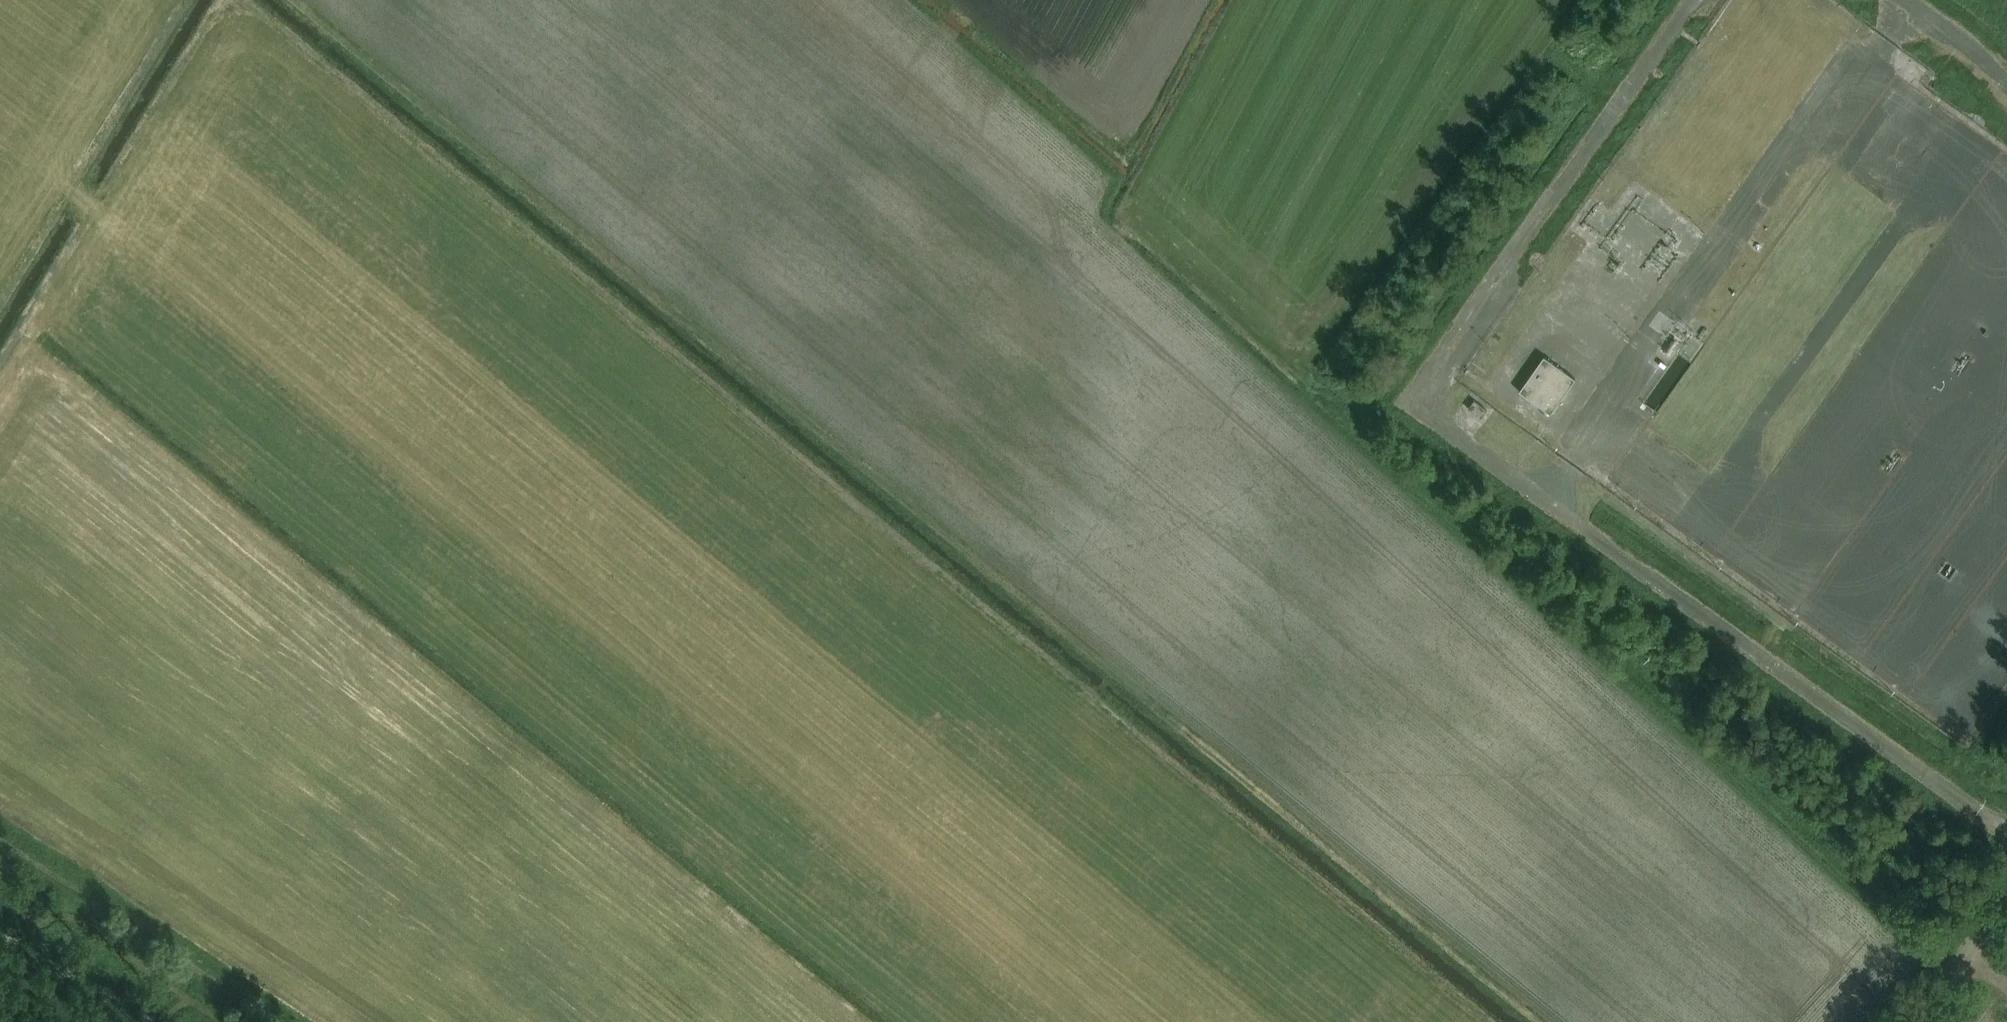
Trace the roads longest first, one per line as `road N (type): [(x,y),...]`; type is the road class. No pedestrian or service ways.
road 1 (unclassified): [(1918,1021),(2006,917)]

